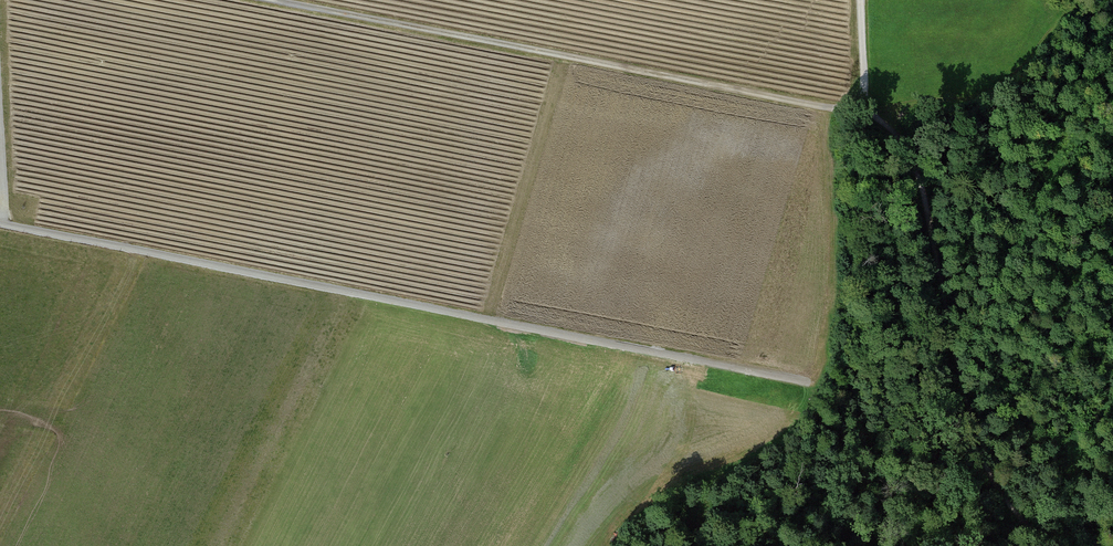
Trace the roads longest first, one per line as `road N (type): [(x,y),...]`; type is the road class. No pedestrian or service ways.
road 1 (track): [(0,225),(676,357)]
road 2 (track): [(855,104),(818,110),(260,0)]
road 3 (track): [(855,104),(910,159),(976,440),(1000,496),(1046,545)]

